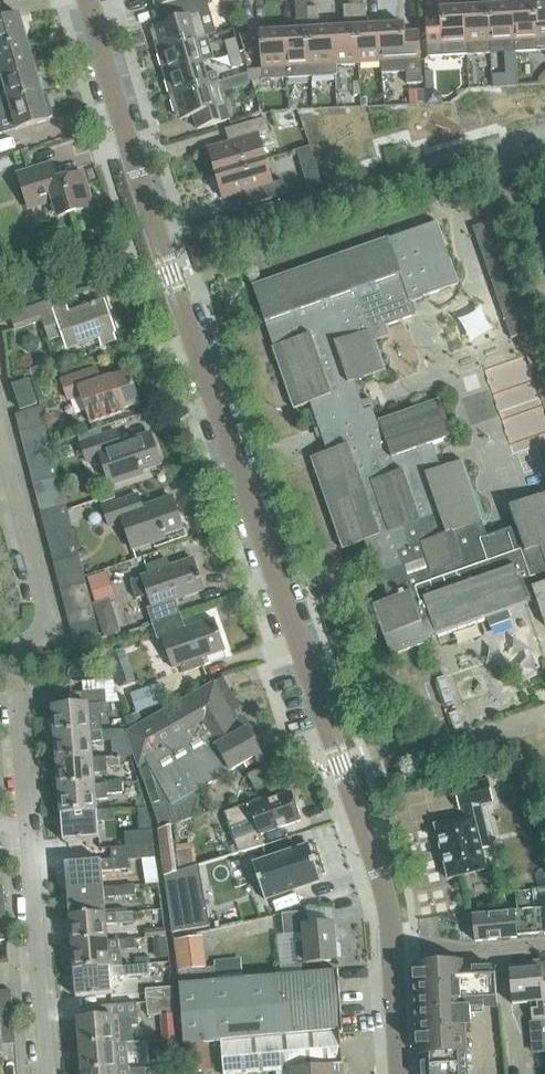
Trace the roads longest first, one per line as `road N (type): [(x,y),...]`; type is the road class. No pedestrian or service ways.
road 1 (tertiary): [(396,957),(386,892),(159,240),(91,0)]
road 2 (residential): [(0,420),(45,620),(18,659),(52,1073)]
road 3 (residential): [(396,957),(544,946)]

